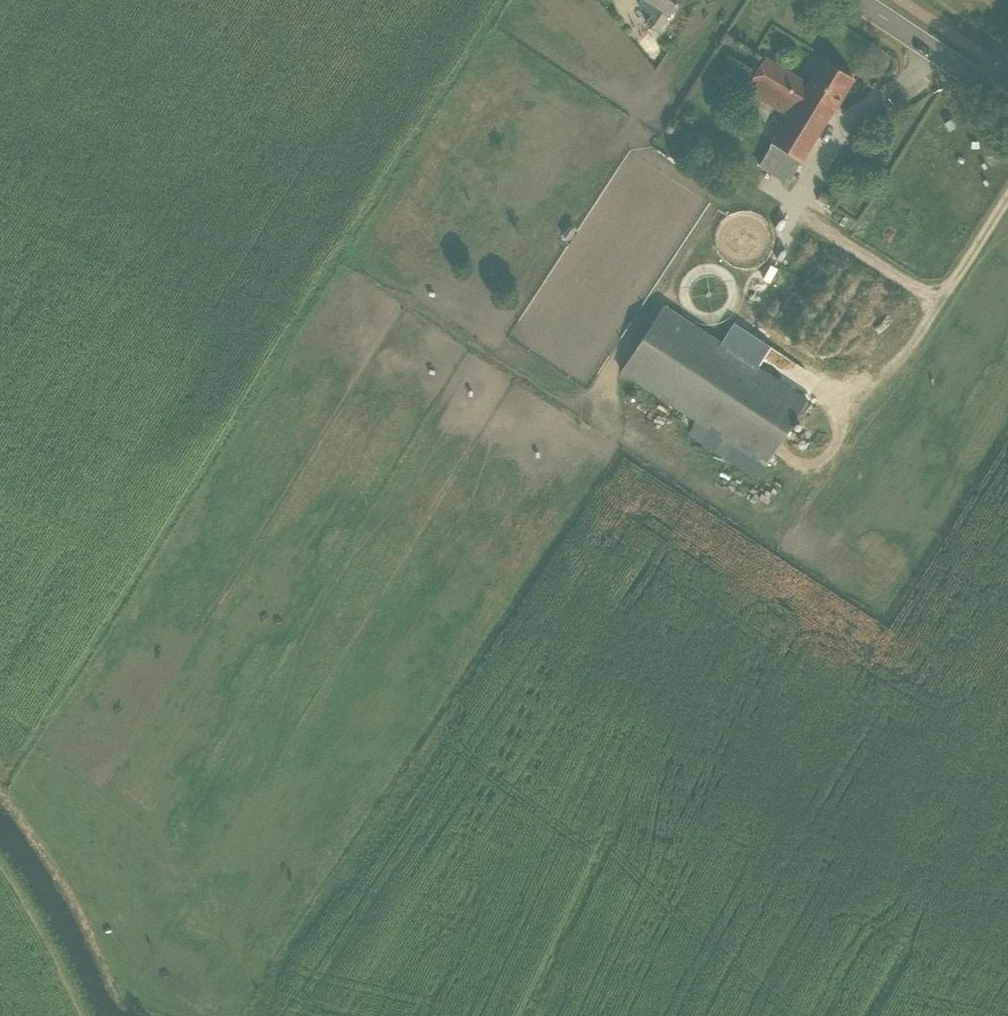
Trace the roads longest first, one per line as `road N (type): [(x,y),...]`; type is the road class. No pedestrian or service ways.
road 1 (tertiary): [(1007,101),(854,0)]

